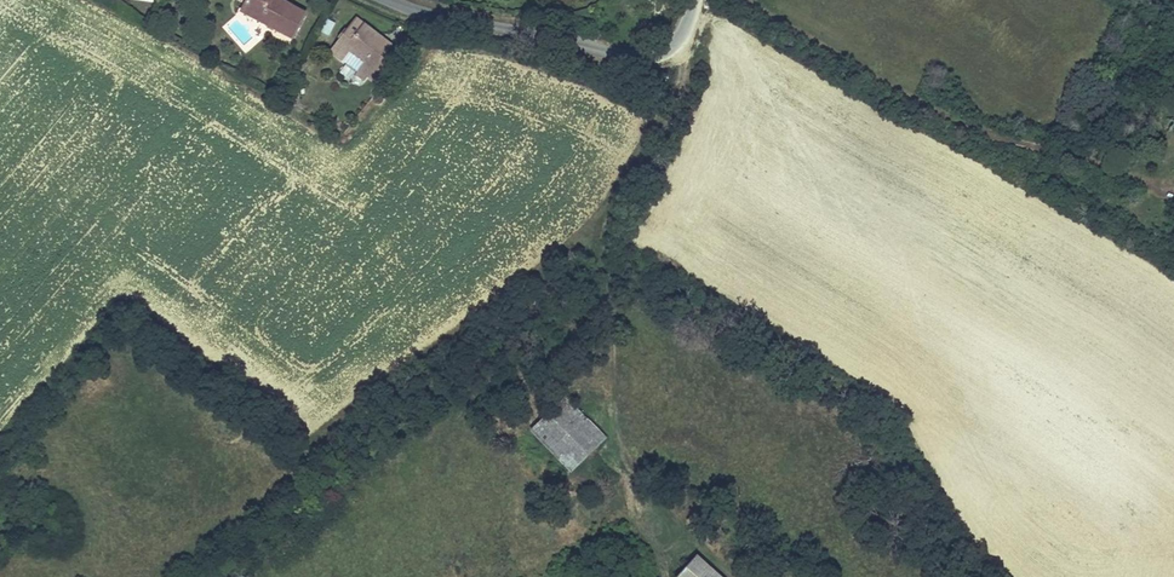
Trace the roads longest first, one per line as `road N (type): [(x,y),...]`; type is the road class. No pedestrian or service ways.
road 1 (track): [(720,563),(620,447),(616,429),(601,239),(671,107),(687,57),(676,35)]
road 2 (unclassified): [(398,0),(621,54),(676,35),(695,0)]

